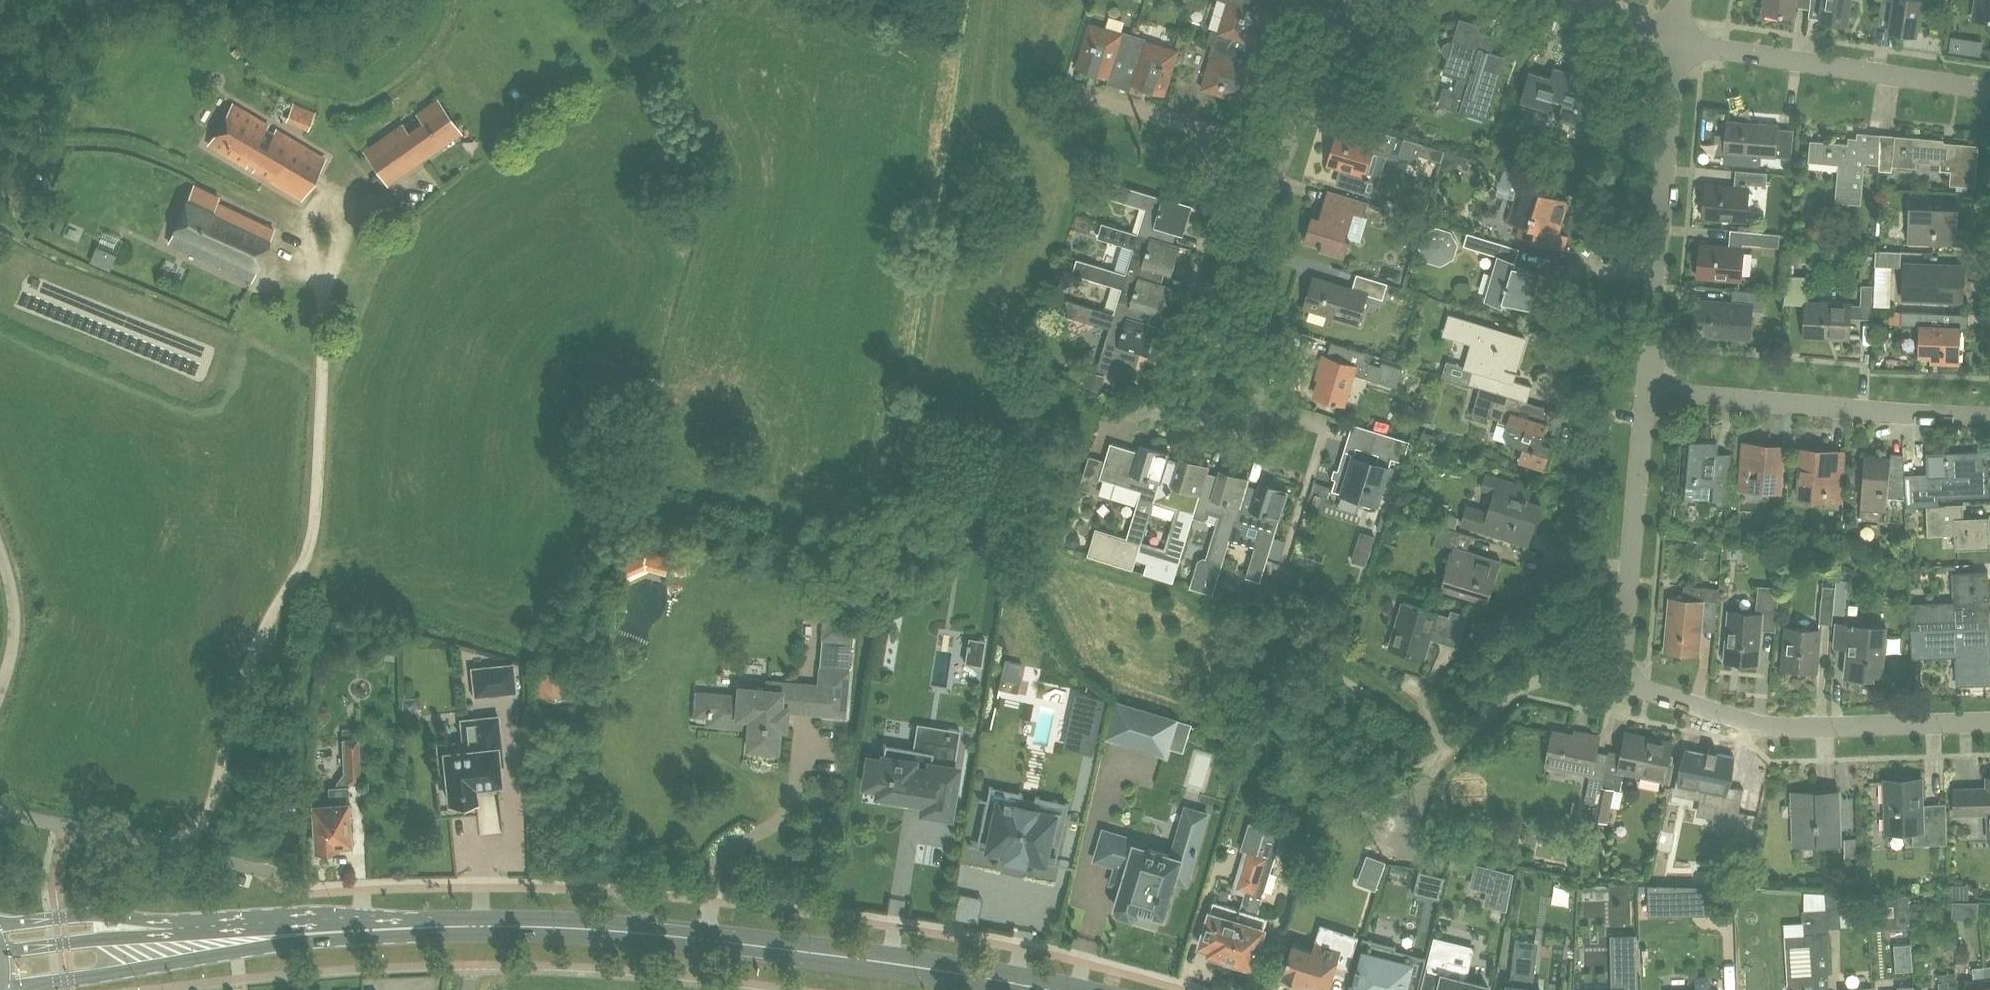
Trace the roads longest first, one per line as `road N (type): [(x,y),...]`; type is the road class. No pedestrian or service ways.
road 1 (primary): [(1033,989),(648,935),(428,926)]
road 2 (track): [(989,0),(922,409)]
road 3 (residential): [(1989,720),(1786,727),(1648,690),(1625,673)]
road 4 (residential): [(1646,389),(1678,39)]
road 5 (residential): [(1989,418),(1646,389)]
road 6 (residential): [(1989,89),(1678,39)]
road 7 (primary): [(22,989),(304,934)]
road 8 (residential): [(1625,673),(1646,389)]
road 9 (unclassified): [(0,814),(268,872)]
road 10 (residential): [(1419,726),(1436,740),(1462,743),(1537,681),(1625,673)]
road 11 (residential): [(1283,154),(1074,89)]
road 12 (primary): [(205,929),(0,953)]
road 13 (primary): [(205,929),(113,918),(0,925)]
road 14 (residential): [(1226,331),(1283,154)]
road 15 (residential): [(1283,154),(1353,0)]
road 16 (residential): [(1226,331),(1264,379),(1263,406),(1249,415),(1226,414),(1212,403),(1212,383)]
road 17 (track): [(0,693),(15,625),(0,552)]
road 18 (primary): [(304,934),(428,926)]

